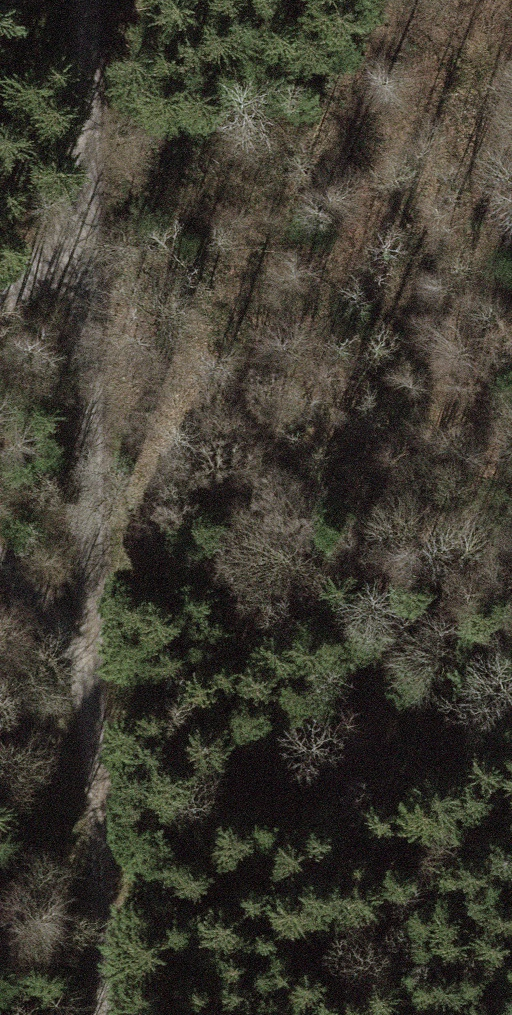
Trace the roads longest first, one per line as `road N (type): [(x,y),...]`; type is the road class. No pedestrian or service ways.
road 1 (track): [(93,688),(92,0)]
road 2 (track): [(102,1014),(93,688)]
road 3 (track): [(0,560),(57,628),(93,688)]
road 4 (track): [(0,302),(89,209)]

